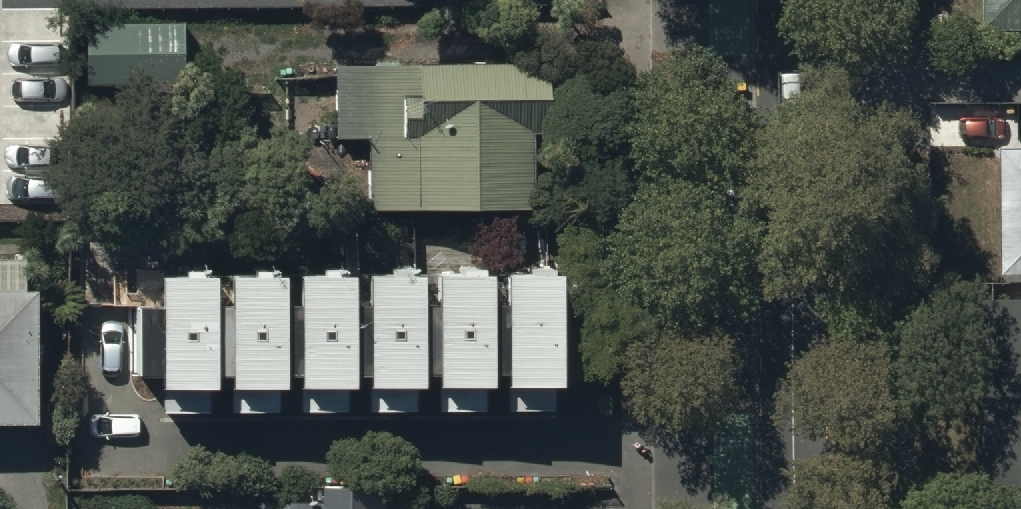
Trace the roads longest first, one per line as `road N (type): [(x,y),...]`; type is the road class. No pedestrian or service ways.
road 1 (residential): [(796,508),(793,0)]

